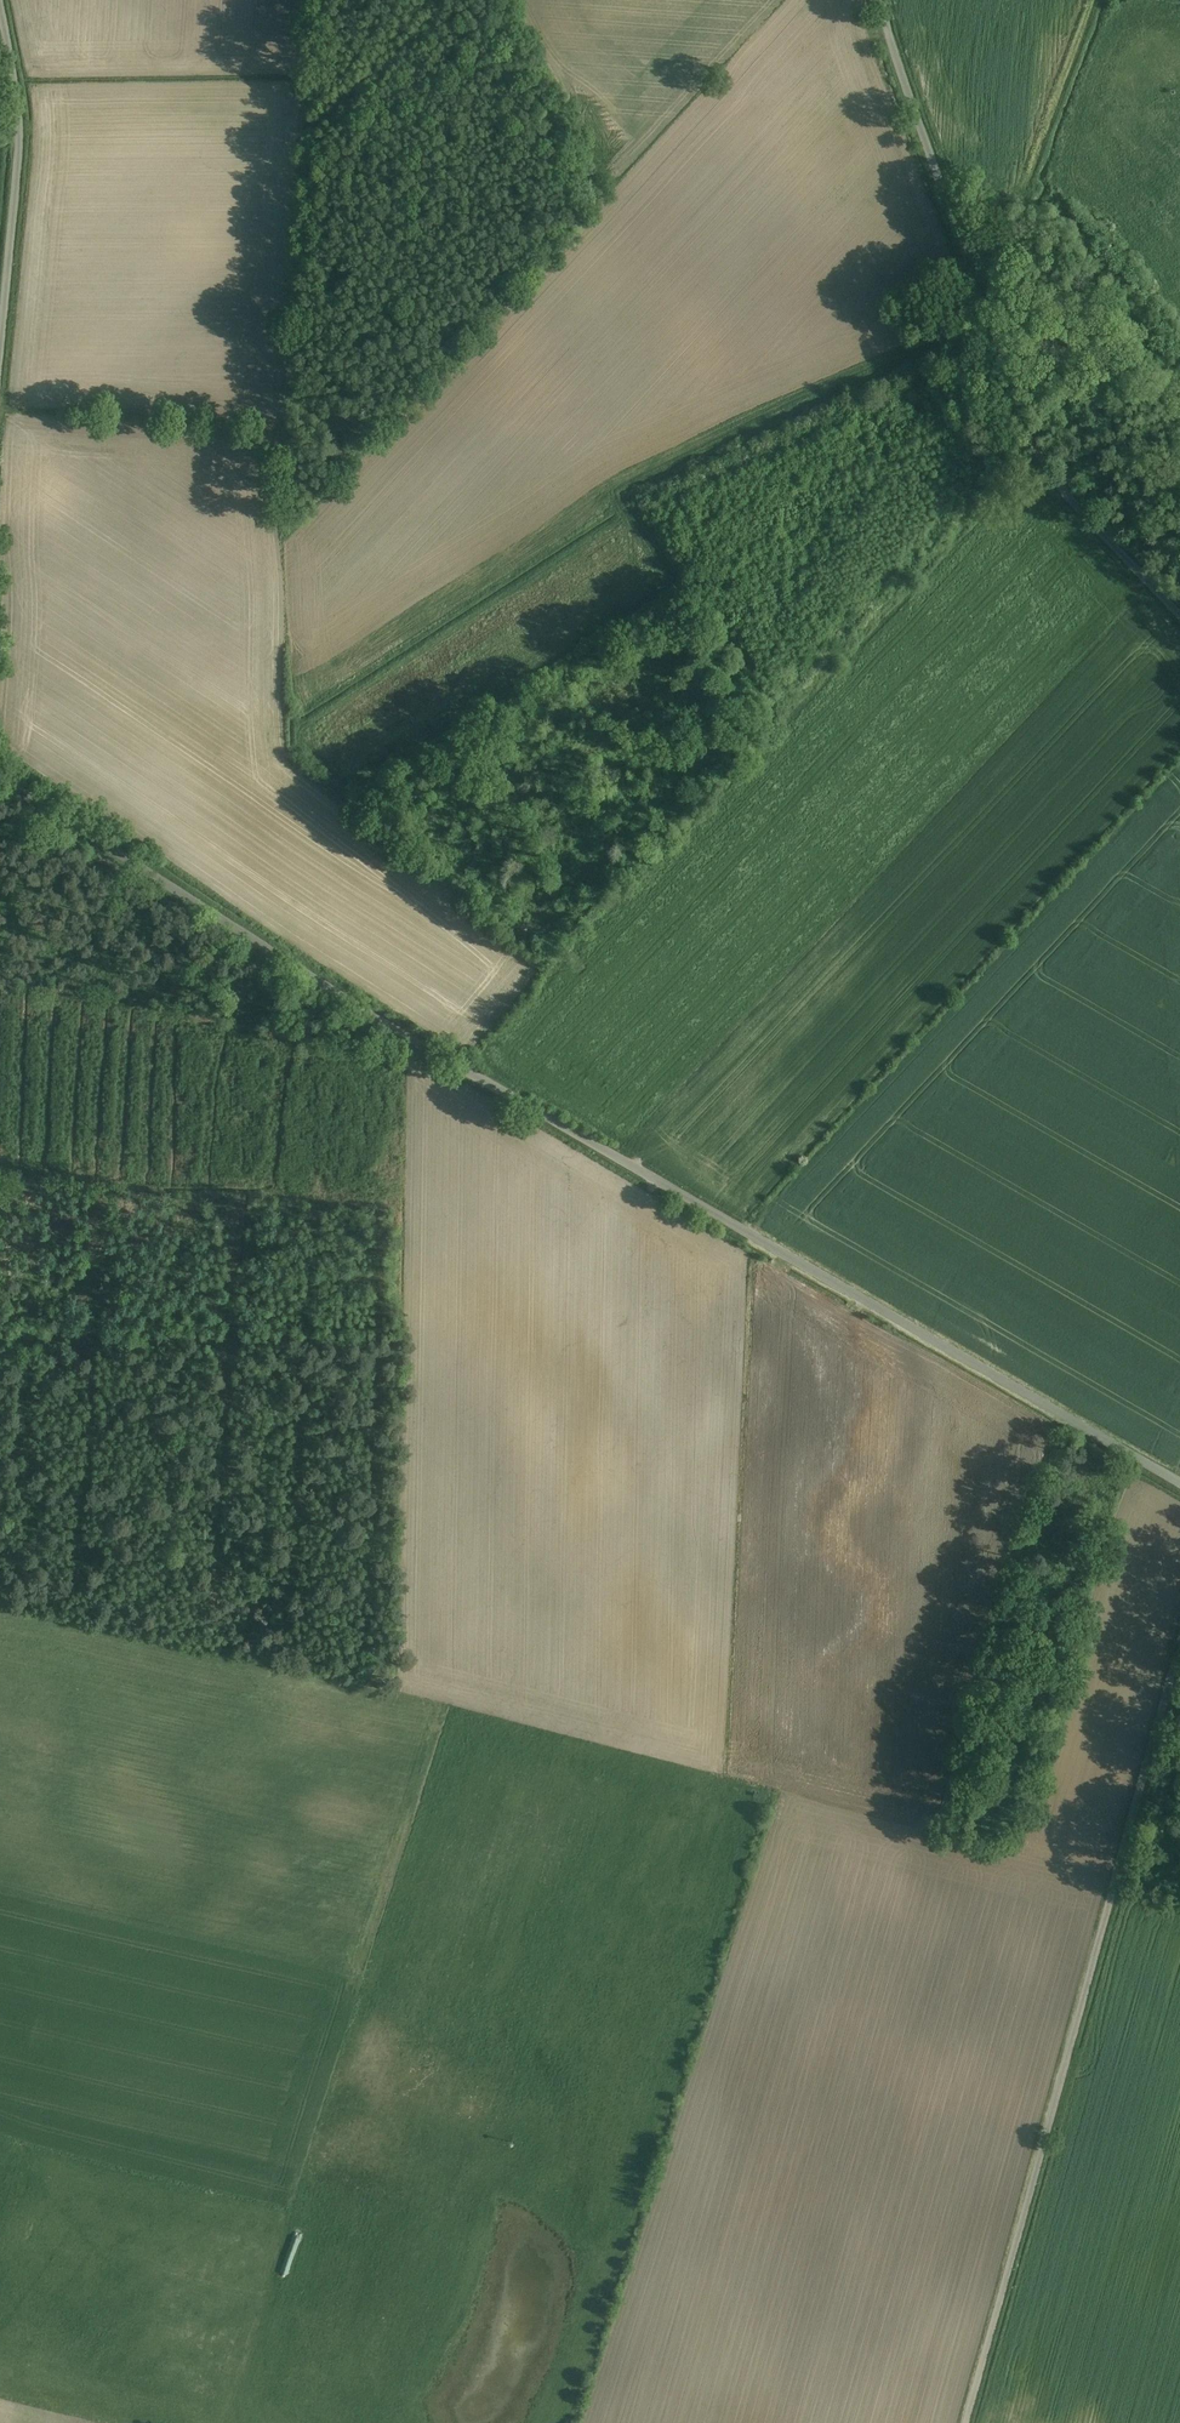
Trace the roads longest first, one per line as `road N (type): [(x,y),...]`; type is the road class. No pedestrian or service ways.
road 1 (unclassified): [(1179,1481),(463,1070),(0,771)]
road 2 (unclassified): [(965,2422),(1179,1646)]
road 3 (unclassified): [(1179,616),(1052,481),(884,0)]
road 4 (unclassified): [(0,371),(24,145),(3,0)]

